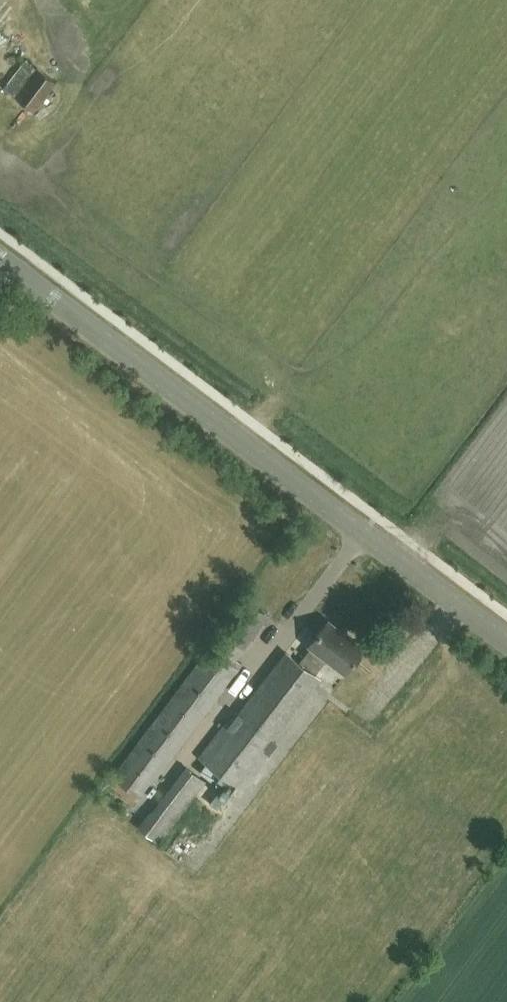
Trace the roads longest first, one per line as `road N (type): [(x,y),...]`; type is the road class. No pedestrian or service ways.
road 1 (tertiary): [(506,643),(0,261)]

